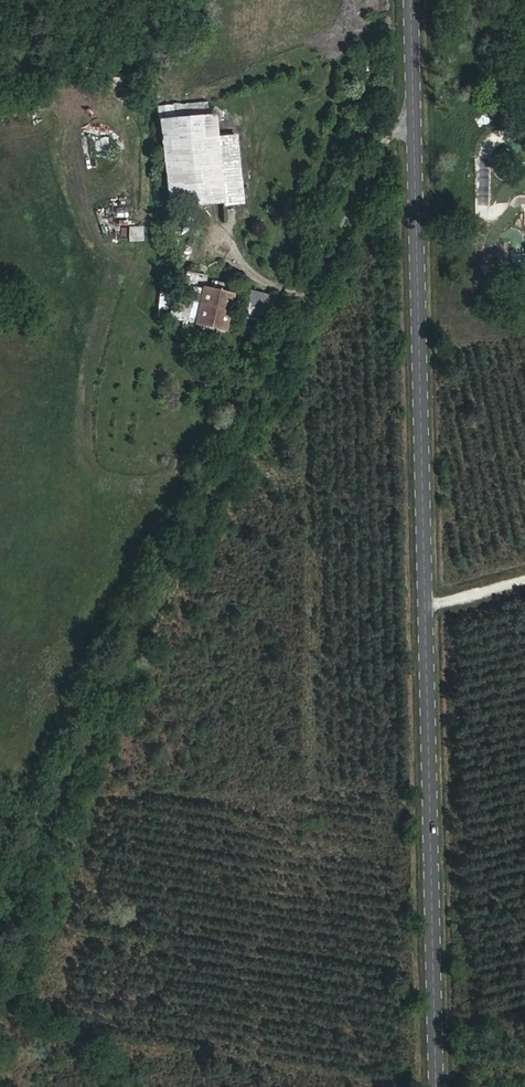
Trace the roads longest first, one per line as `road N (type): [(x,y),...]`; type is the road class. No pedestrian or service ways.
road 1 (secondary): [(420,0),(445,1086)]
road 2 (track): [(0,935),(88,724),(422,93)]

